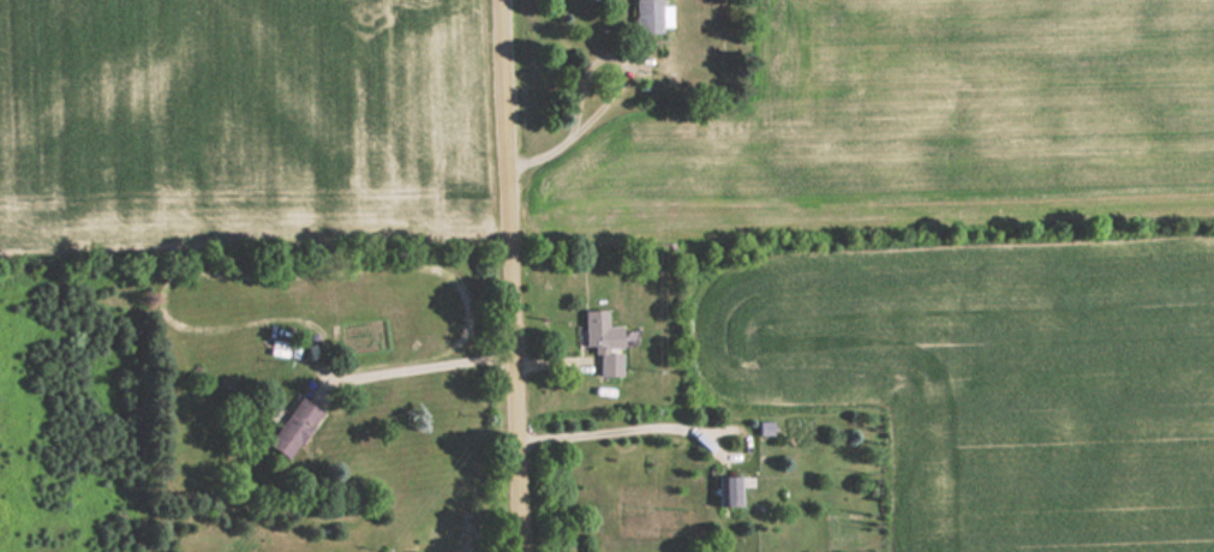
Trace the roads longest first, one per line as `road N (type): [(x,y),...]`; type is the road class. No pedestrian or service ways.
road 1 (residential): [(517,551),(500,0)]

